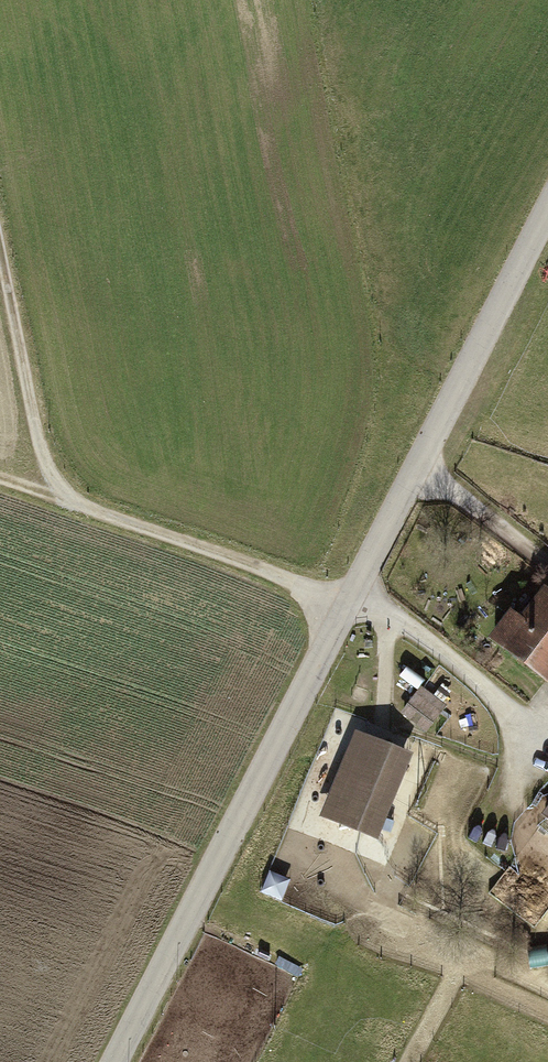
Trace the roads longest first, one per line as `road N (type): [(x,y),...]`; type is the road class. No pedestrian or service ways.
road 1 (tertiary): [(118,1061),(547,229)]
road 2 (track): [(0,479),(351,605)]
road 3 (track): [(71,504),(38,432),(0,246)]

